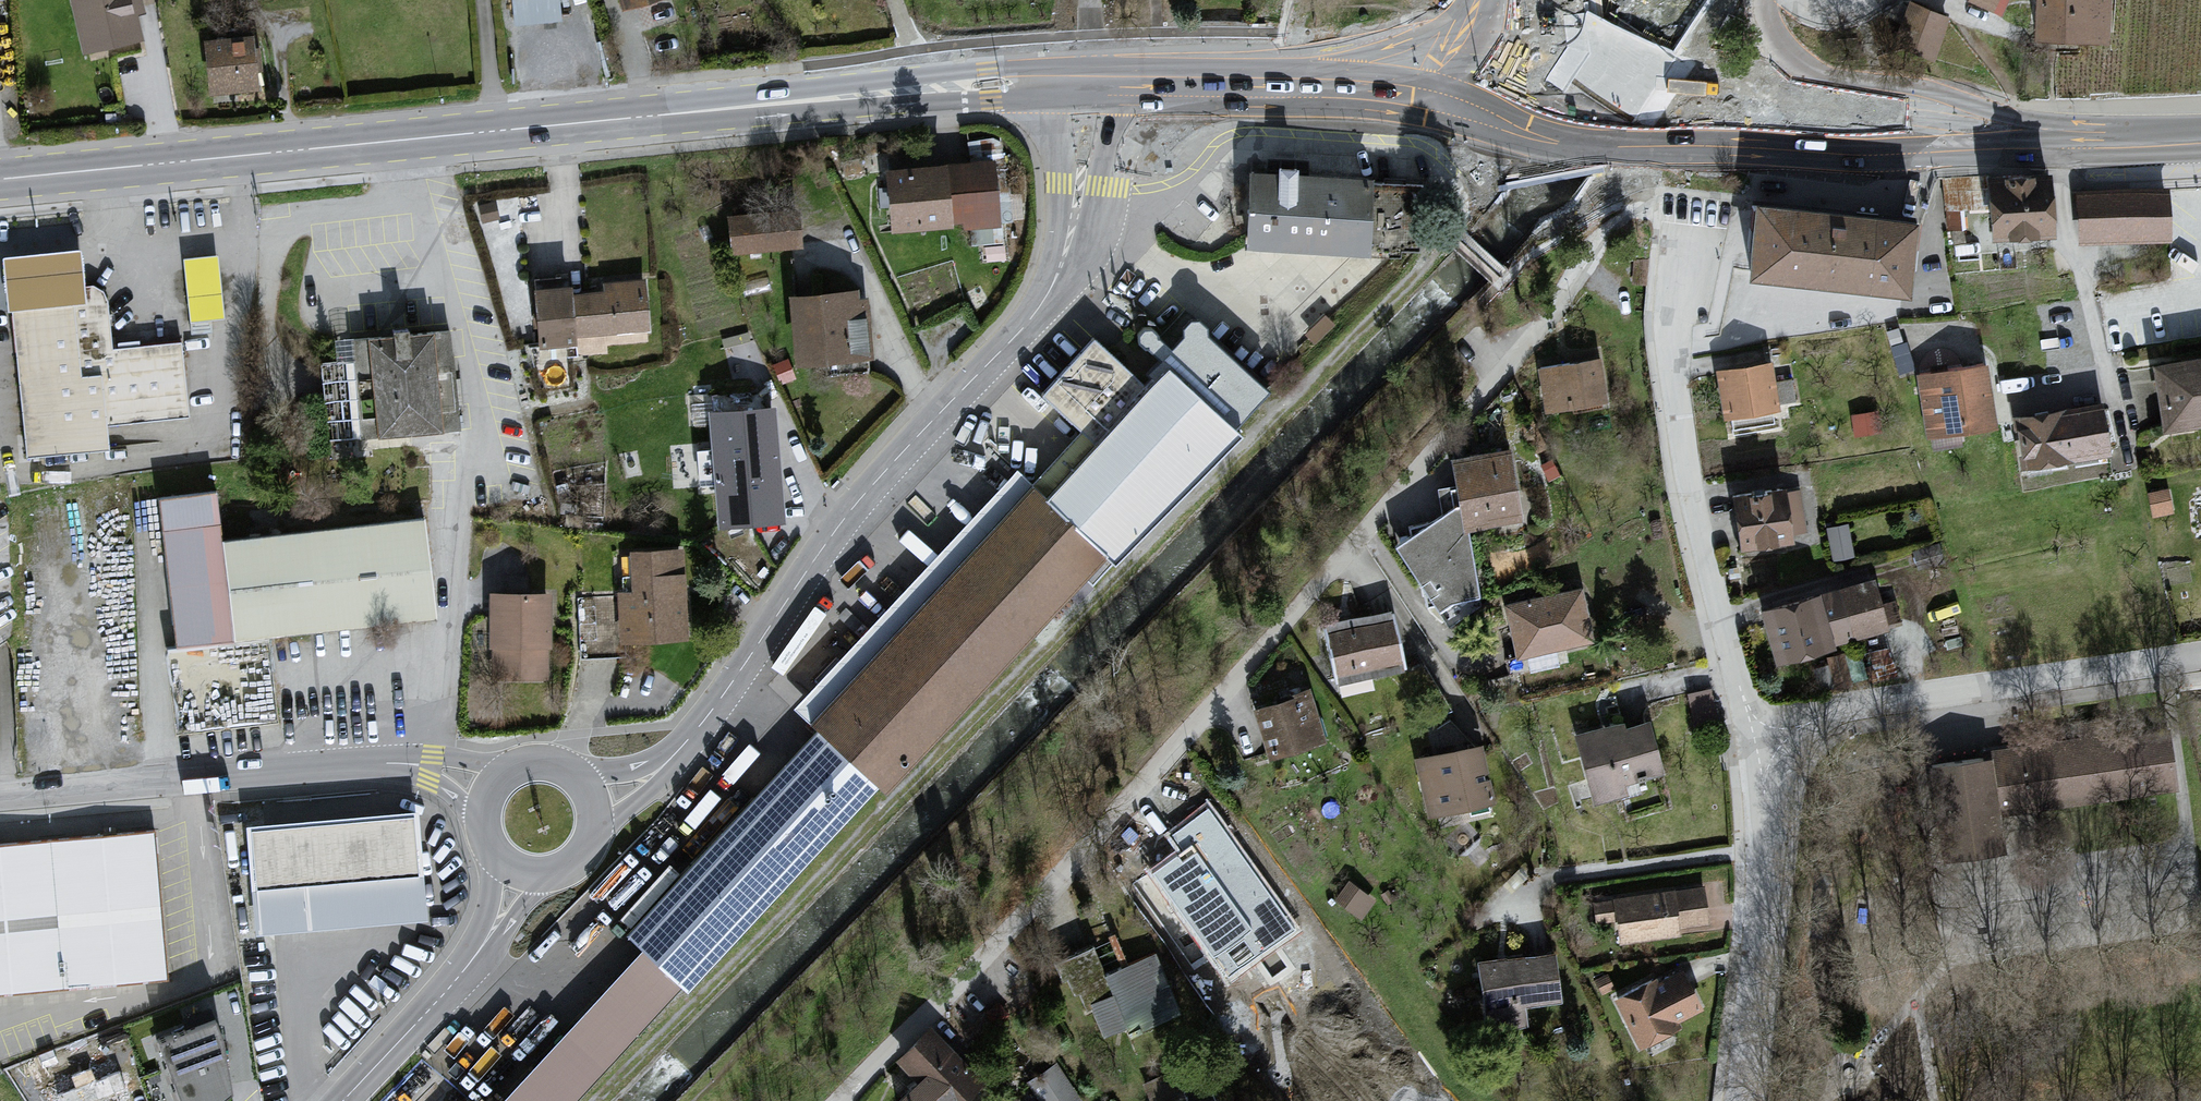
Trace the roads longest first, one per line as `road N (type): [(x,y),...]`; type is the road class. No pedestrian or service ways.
road 1 (residential): [(1605,237),(1343,561),(841,1100)]
road 2 (primary): [(1098,78),(0,180)]
road 3 (tertiary): [(1098,78),(1089,165),(1064,271),(1037,313),(842,523),(715,707),(675,753)]
road 4 (primary): [(2200,141),(2060,142),(1851,128),(1559,76)]
road 5 (residential): [(1691,226),(1670,347),(1695,515),(1756,733)]
road 6 (residential): [(1756,733),(2200,659)]
road 7 (residential): [(385,763),(0,796)]
road 8 (primary): [(1472,73),(1098,78)]
road 9 (residential): [(1756,733),(1765,847),(1743,1100)]
road 10 (tertiary): [(482,949),(343,1100)]
road 11 (residential): [(518,767),(442,758),(385,763)]

